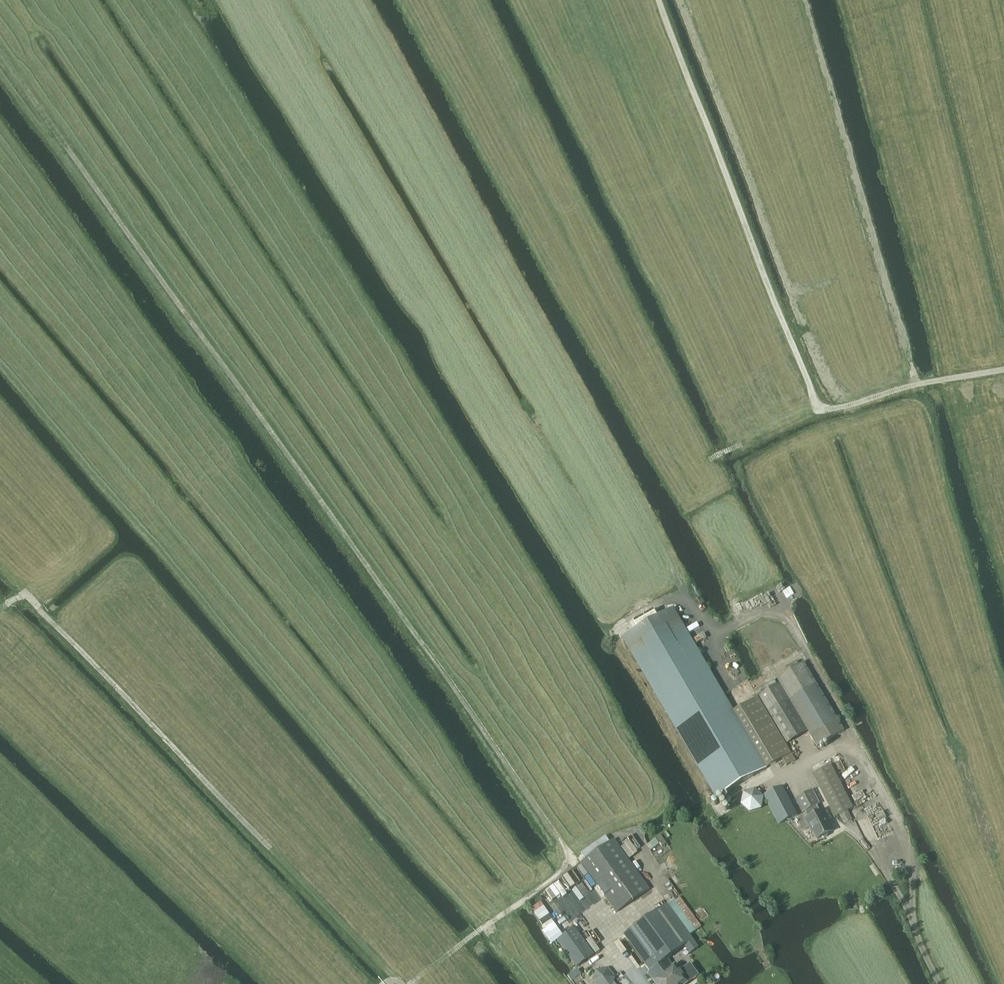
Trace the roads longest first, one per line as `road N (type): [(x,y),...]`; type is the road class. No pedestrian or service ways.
road 1 (track): [(412,983),(567,867),(568,856),(0,56)]
road 2 (track): [(849,752),(852,736),(791,623),(766,612),(724,631),(702,623),(359,0)]
road 3 (track): [(658,0),(819,409),(1003,370)]
road 4 (track): [(396,982),(27,596),(6,606)]

